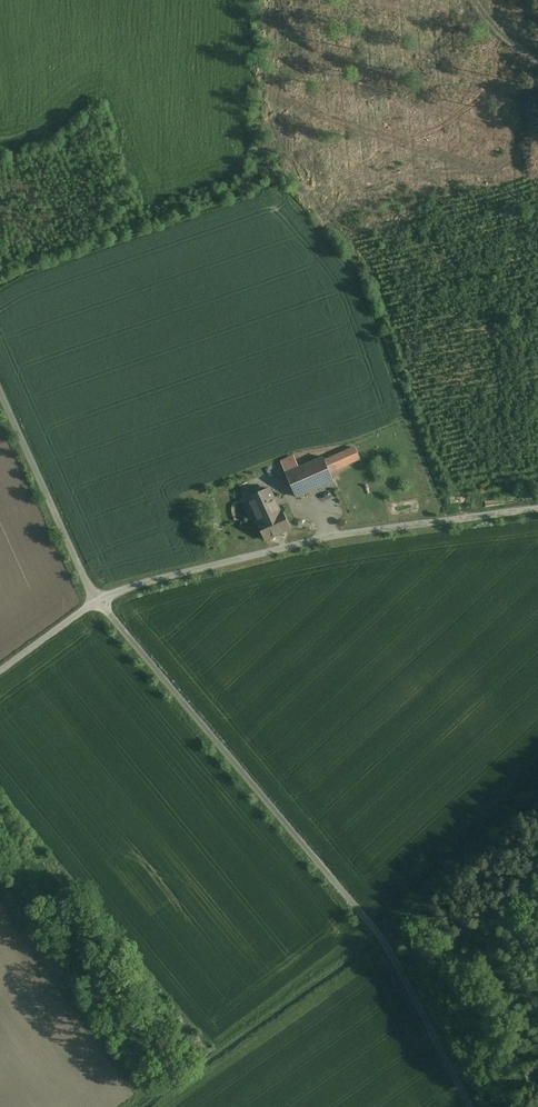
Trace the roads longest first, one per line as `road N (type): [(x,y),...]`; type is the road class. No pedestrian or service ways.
road 1 (unclassified): [(470,1106),(378,932),(99,600)]
road 2 (unclassified): [(99,600),(336,535),(537,509)]
road 3 (unclassified): [(0,390),(99,600)]
road 4 (unclassified): [(0,671),(99,600)]

